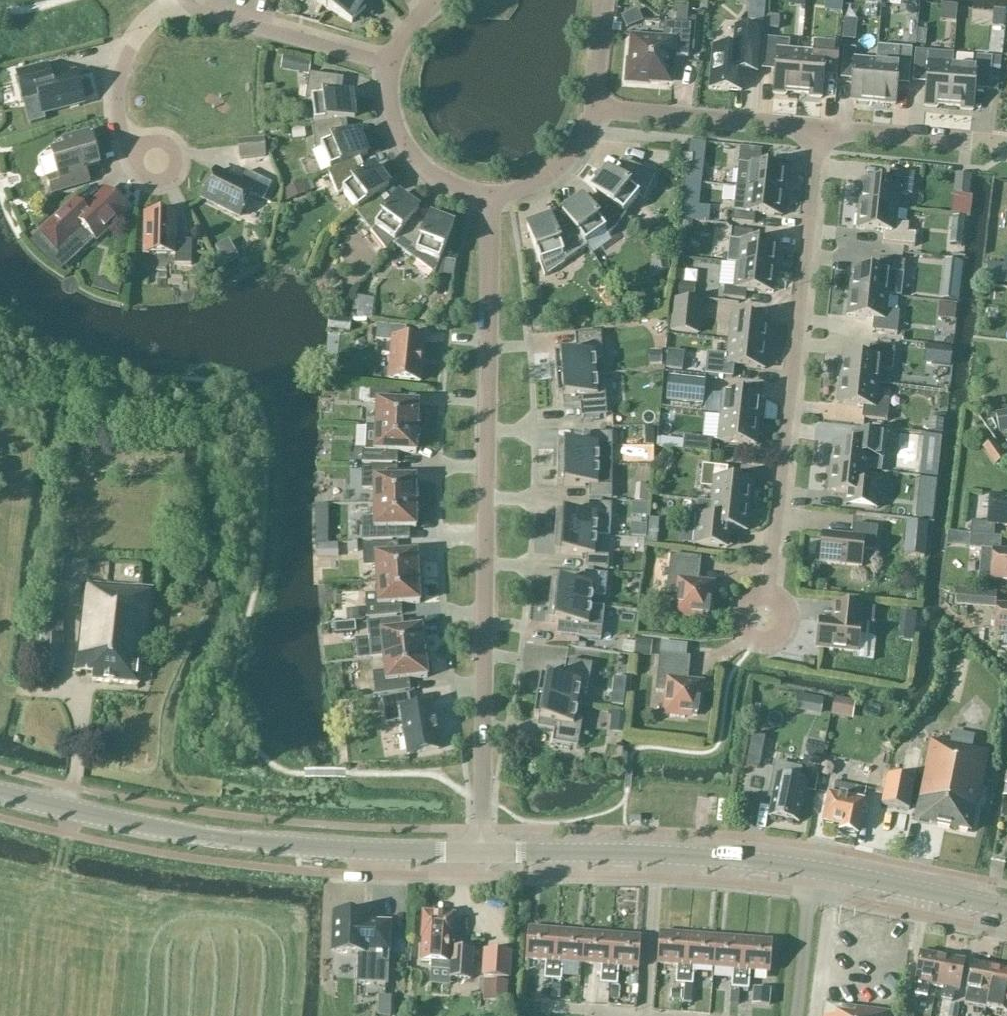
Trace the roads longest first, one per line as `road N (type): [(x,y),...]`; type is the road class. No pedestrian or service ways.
road 1 (residential): [(482,858),(491,202)]
road 2 (secondary): [(1006,914),(761,867),(482,858)]
road 3 (secondary): [(482,858),(215,843),(0,793)]
road 4 (residential): [(771,595),(818,135)]
road 5 (residential): [(818,135),(595,112)]
road 6 (residential): [(388,68),(201,15),(185,0)]
road 7 (residential): [(1006,152),(818,135)]
road 8 (residential): [(388,68),(391,117),(416,163),(453,189),(491,202)]
road 9 (residential): [(172,0),(135,40),(120,87),(122,137),(136,161)]
road 10 (unclassified): [(757,595),(740,607),(737,626),(760,647),(788,630),(787,610),(771,595)]
road 11 (residential): [(491,202),(566,167),(595,112)]
road 12 (track): [(815,877),(796,1015)]
road 13 (residential): [(136,161),(147,186),(176,177),(174,152),(161,144),(144,148)]

